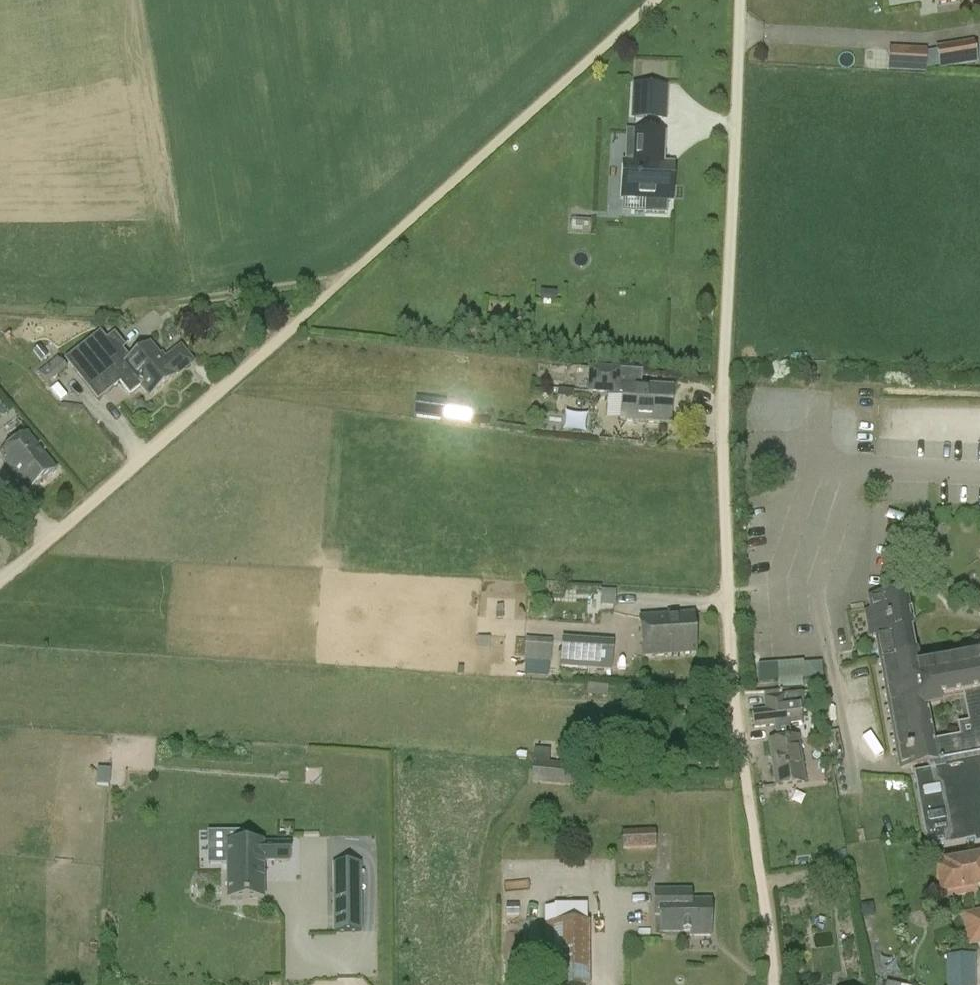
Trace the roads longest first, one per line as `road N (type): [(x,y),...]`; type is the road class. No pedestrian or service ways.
road 1 (track): [(739,0),(724,534),(733,687),(774,984)]
road 2 (track): [(0,572),(656,0)]

